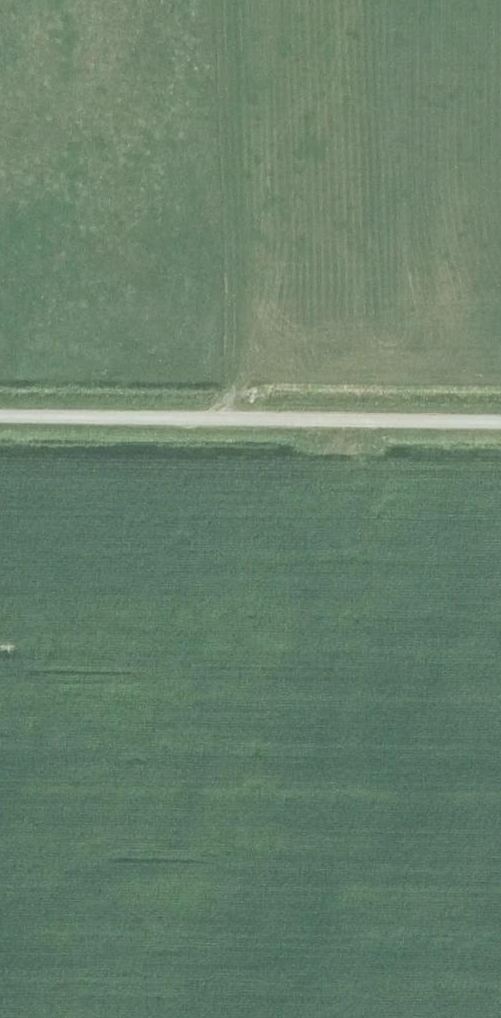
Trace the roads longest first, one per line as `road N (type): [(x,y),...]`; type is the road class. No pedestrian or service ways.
road 1 (unclassified): [(0,417),(500,422)]

